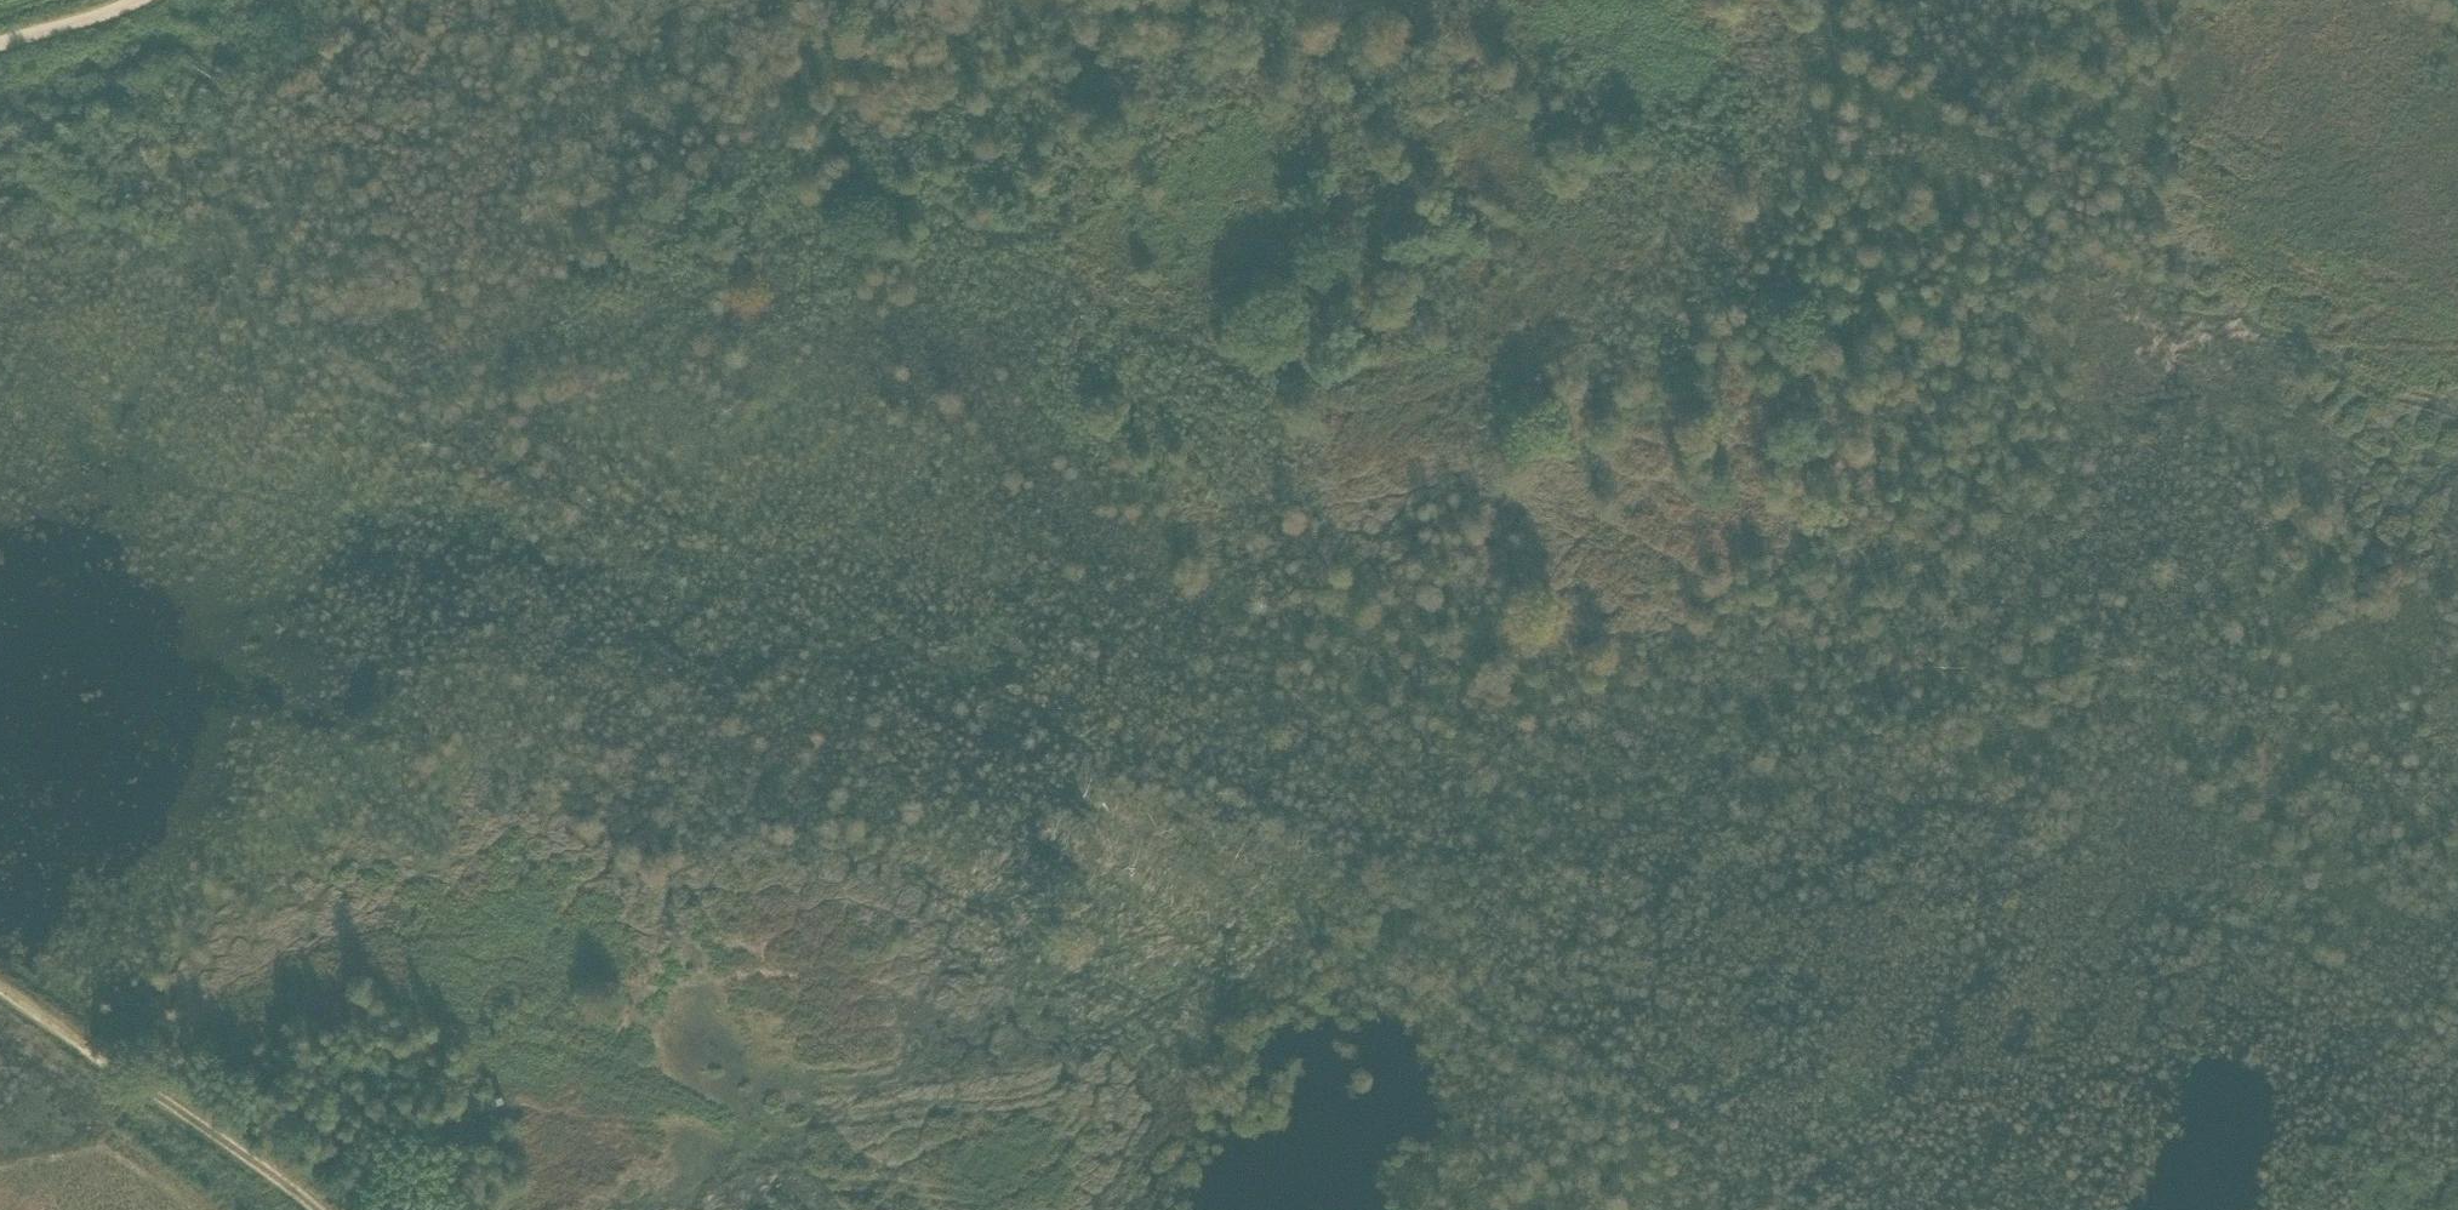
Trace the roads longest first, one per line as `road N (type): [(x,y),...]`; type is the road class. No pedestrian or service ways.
road 1 (track): [(318,1209),(0,990)]
road 2 (track): [(0,44),(136,0)]

